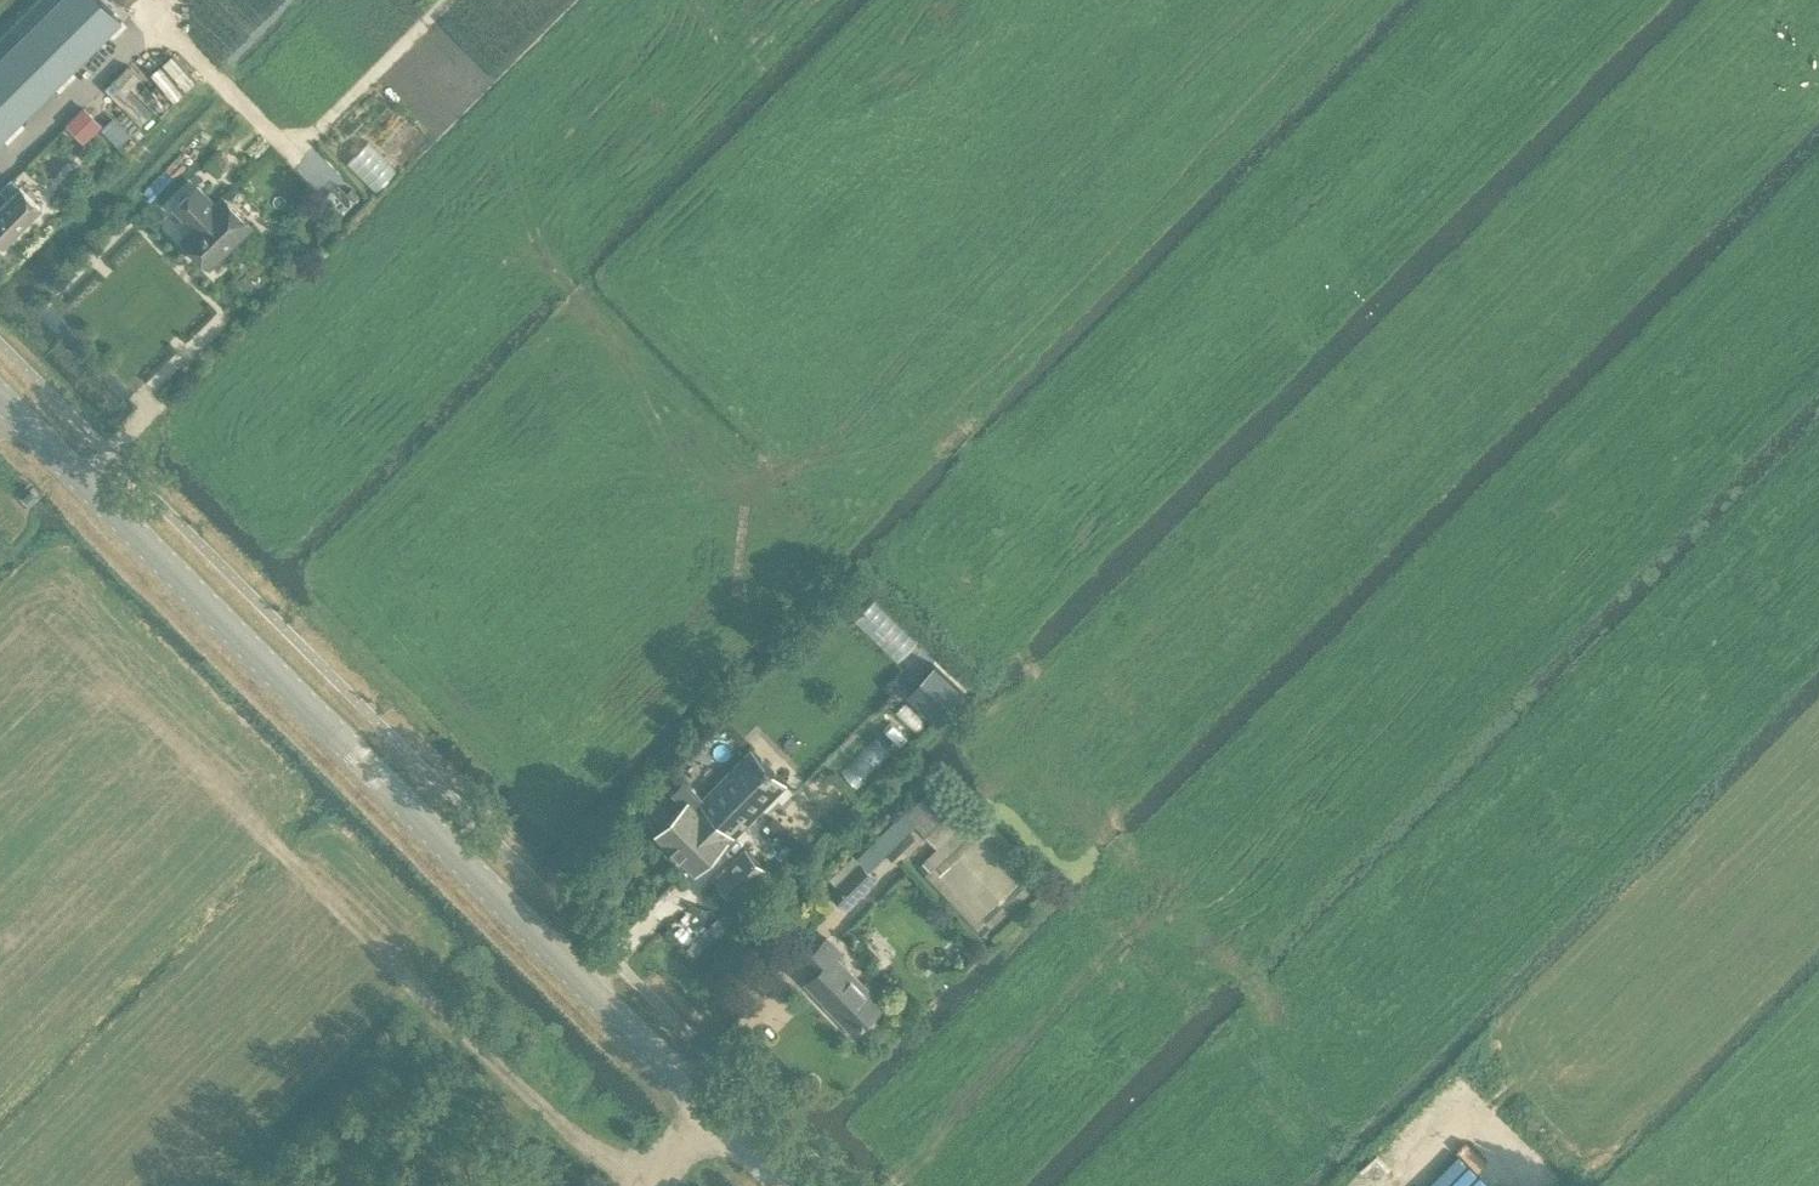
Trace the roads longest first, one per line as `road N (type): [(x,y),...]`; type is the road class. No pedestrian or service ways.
road 1 (tertiary): [(786,1185),(0,397)]

